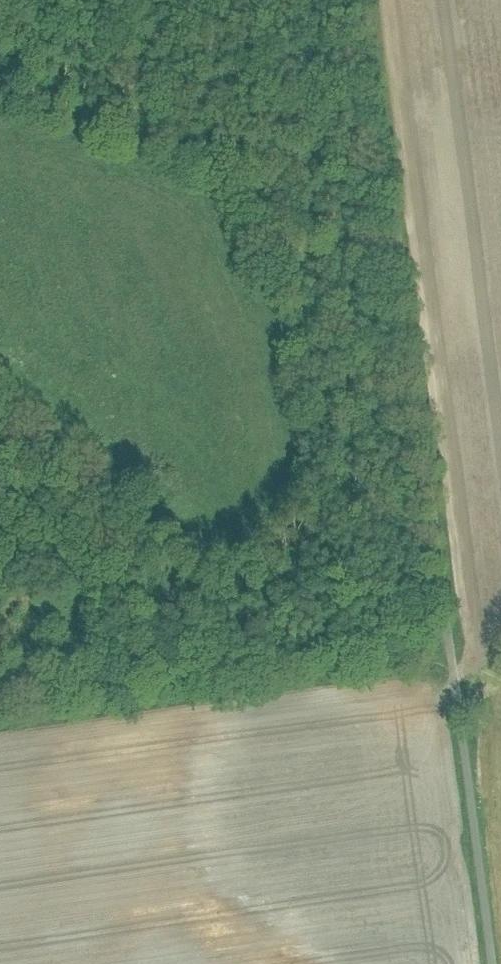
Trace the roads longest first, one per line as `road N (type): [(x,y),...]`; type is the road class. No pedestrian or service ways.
road 1 (track): [(0,699),(20,714),(409,657)]

